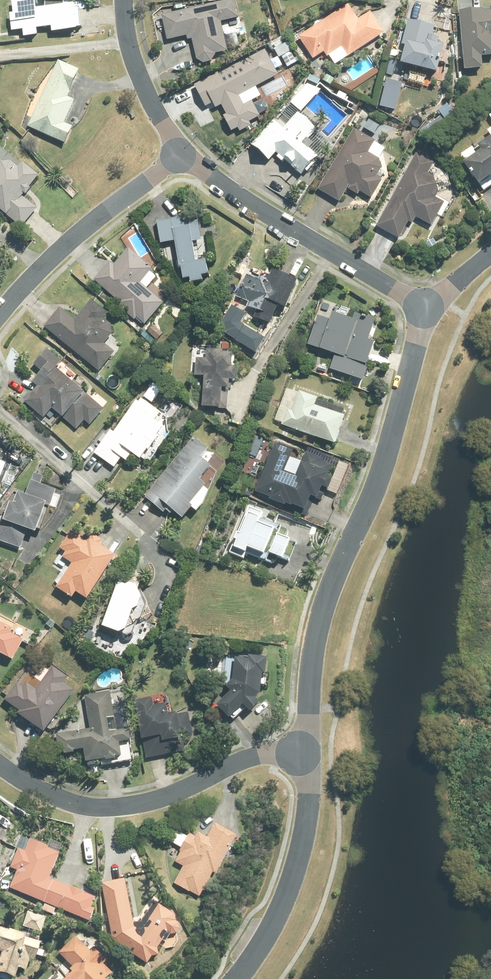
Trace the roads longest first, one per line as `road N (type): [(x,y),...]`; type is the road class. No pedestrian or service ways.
road 1 (residential): [(424,309),(376,487),(324,606),(299,753)]
road 2 (residential): [(0,764),(71,802),(109,807),(177,792),(246,758),(299,753)]
road 3 (residential): [(180,155),(424,309)]
road 4 (residential): [(299,753),(309,793),(296,868),(265,942),(237,978)]
road 5 (residential): [(0,315),(84,229),(180,155)]
road 6 (residential): [(124,0),(133,57),(180,155)]

